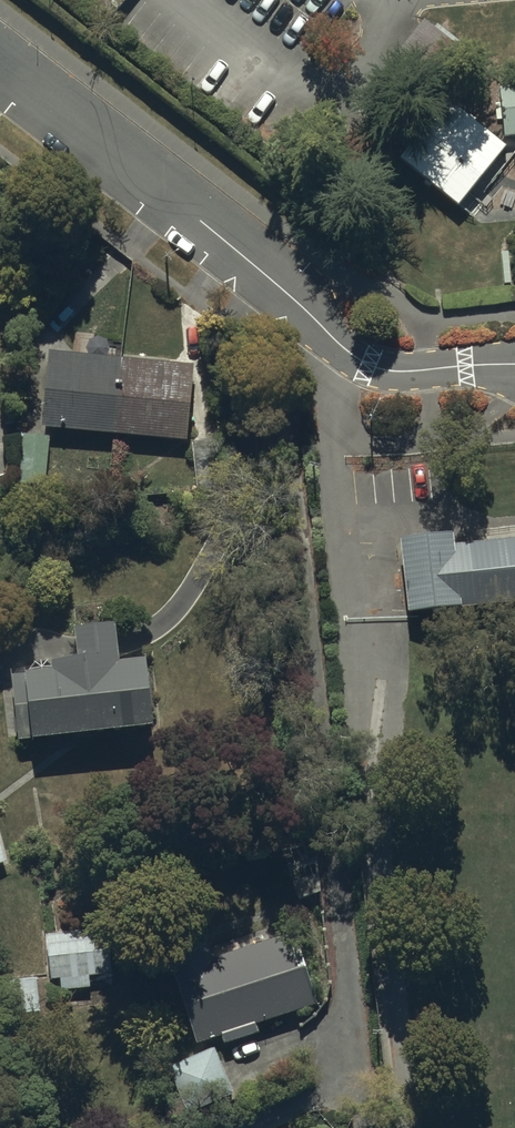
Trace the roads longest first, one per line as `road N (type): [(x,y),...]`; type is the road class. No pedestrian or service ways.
road 1 (residential): [(0,66),(365,363),(403,371),(514,365)]

